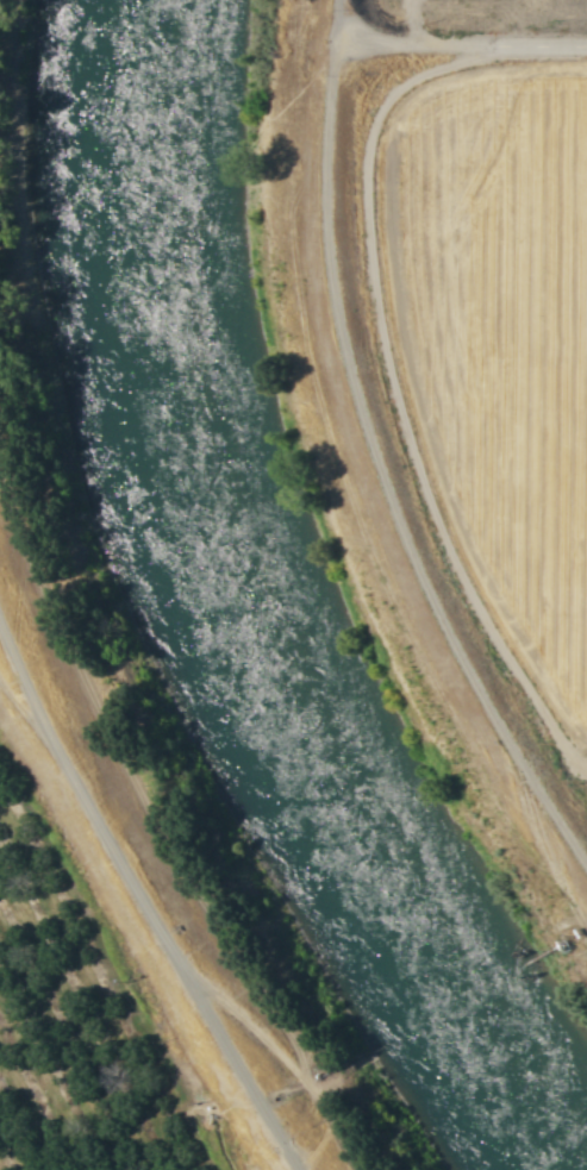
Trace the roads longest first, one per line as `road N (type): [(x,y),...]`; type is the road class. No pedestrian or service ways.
road 1 (track): [(586,850),(438,602),(392,489),(346,305),(338,132),(346,40)]
road 2 (residential): [(0,611),(55,734),(302,1169)]
road 3 (residential): [(586,47),(346,40)]

